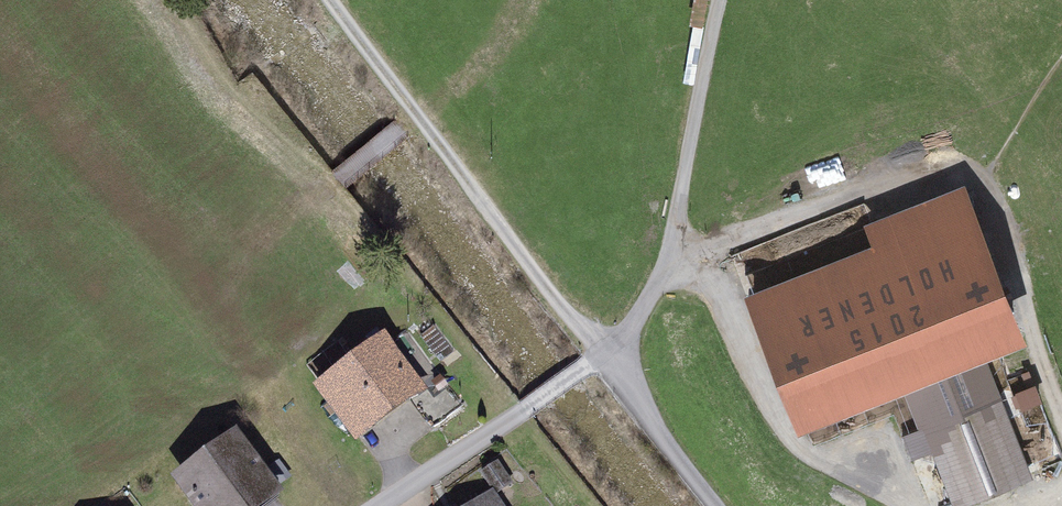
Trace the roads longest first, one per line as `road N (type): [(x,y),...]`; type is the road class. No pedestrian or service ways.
road 1 (track): [(334,0),(548,290),(609,356)]
road 2 (residential): [(626,350),(676,222),(725,0)]
road 3 (residential): [(385,505),(626,350)]
road 4 (track): [(717,505),(635,390)]

